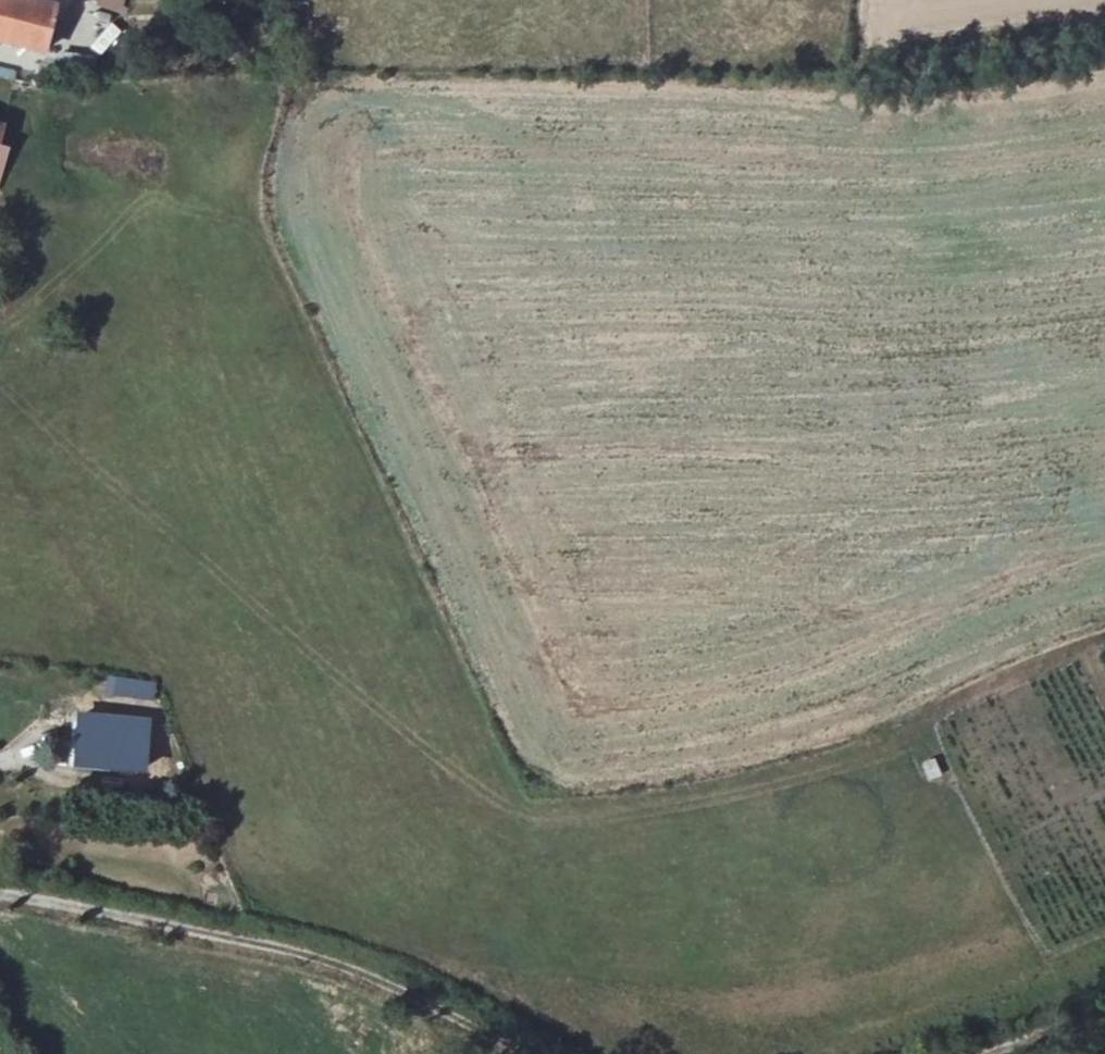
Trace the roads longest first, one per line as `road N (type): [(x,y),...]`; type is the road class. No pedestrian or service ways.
road 1 (track): [(551,1053),(338,958),(0,896)]
road 2 (track): [(1104,993),(887,1053)]

